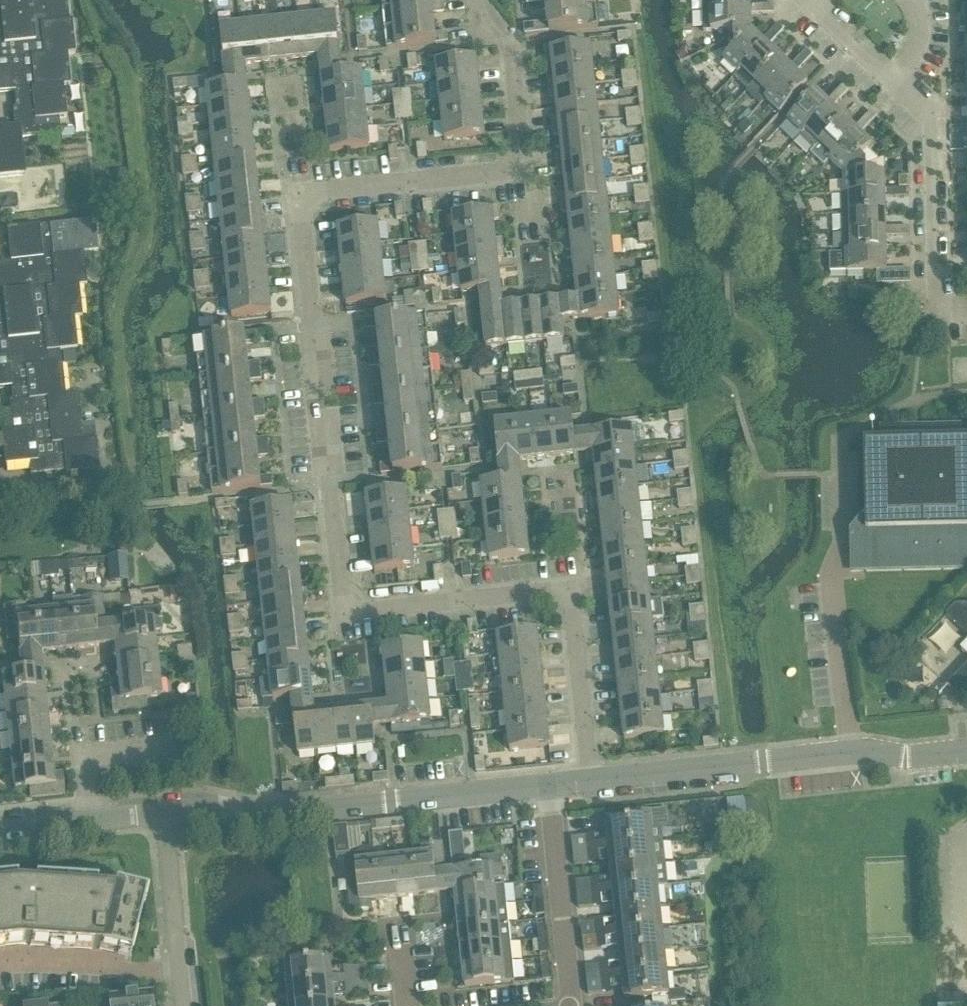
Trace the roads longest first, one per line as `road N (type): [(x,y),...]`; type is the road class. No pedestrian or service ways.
road 1 (residential): [(590,781),(569,593),(344,611),(297,194)]
road 2 (residential): [(165,810),(212,805),(280,816),(542,786)]
road 3 (residential): [(590,781),(850,752),(966,751)]
road 4 (residential): [(966,307),(933,308),(930,114),(893,76)]
road 5 (residential): [(297,194),(527,172)]
road 6 (residential): [(566,1005),(542,786)]
road 7 (residential): [(185,1005),(165,810)]
road 8 (residential): [(527,172),(511,49),(481,0)]
road 9 (residential): [(89,818),(82,753),(174,744)]
road 10 (residential): [(297,194),(288,74)]

